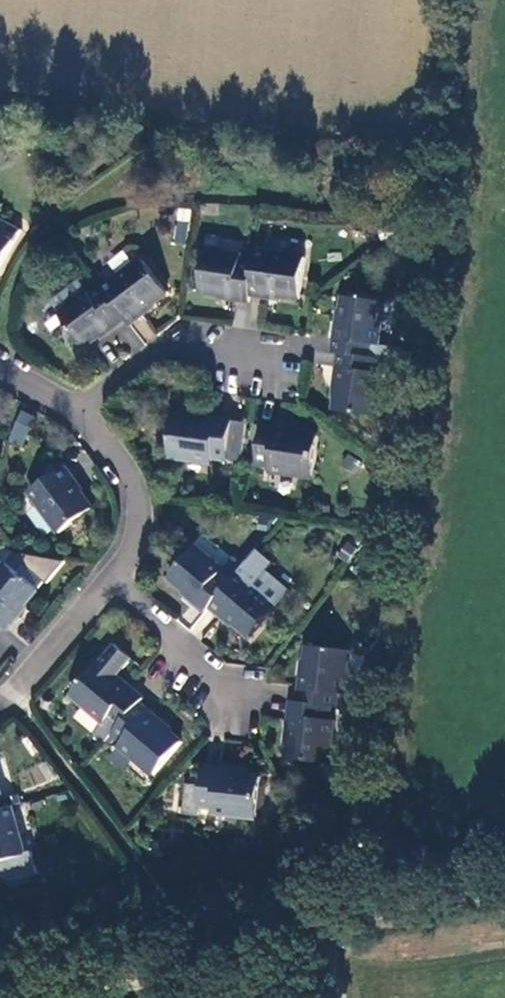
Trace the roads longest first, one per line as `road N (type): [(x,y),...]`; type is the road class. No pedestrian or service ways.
road 1 (residential): [(84,411),(105,386),(178,337),(254,360)]
road 2 (residential): [(84,411),(125,466),(141,507),(134,554),(116,580)]
road 3 (residential): [(234,704),(116,580)]
road 4 (residential): [(116,580),(0,705)]

